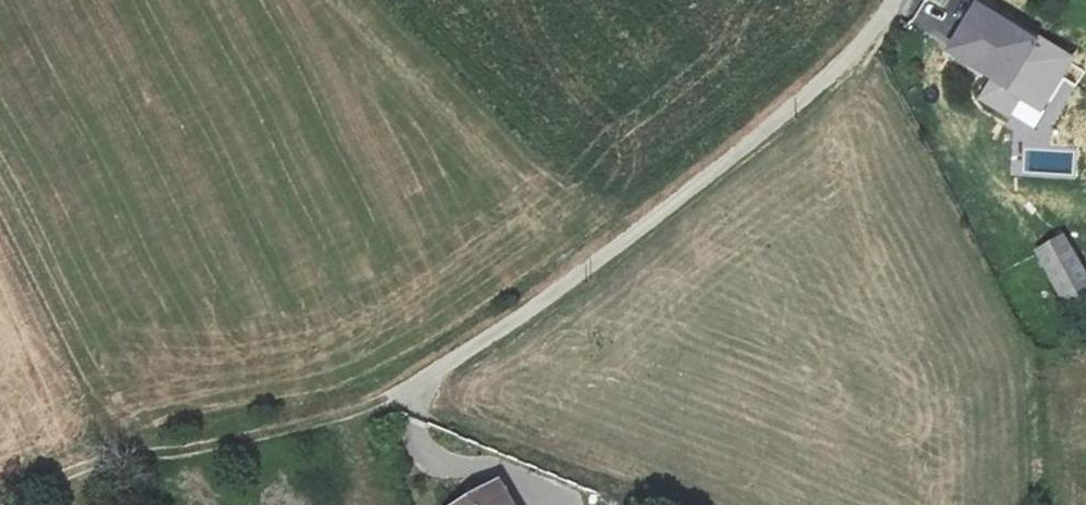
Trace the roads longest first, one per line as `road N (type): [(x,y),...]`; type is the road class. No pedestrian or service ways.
road 1 (track): [(893,0),(849,55),(766,129),(522,315),(400,394)]
road 2 (track): [(400,394),(204,449),(85,465),(0,502)]
road 3 (track): [(653,504),(433,416),(400,394)]

